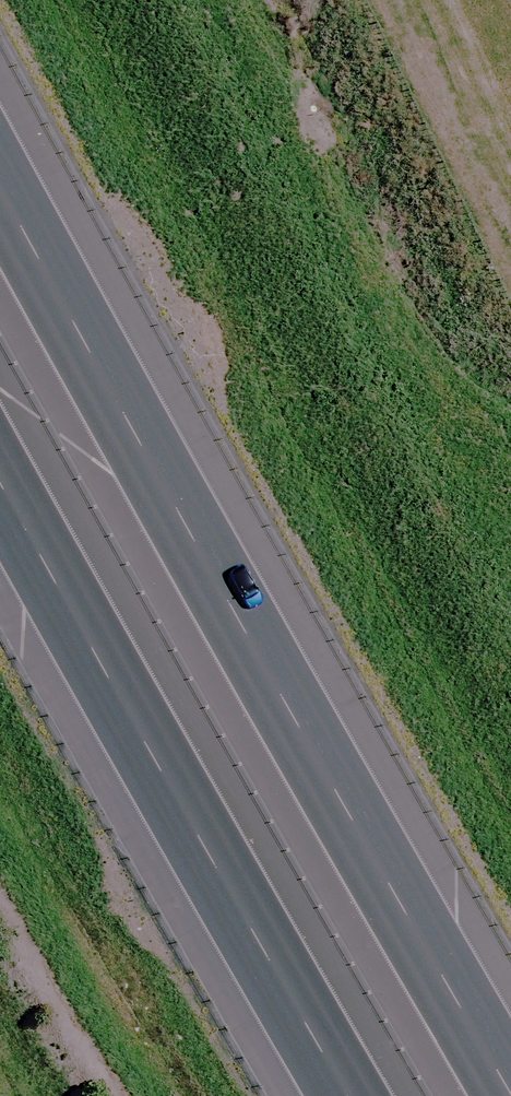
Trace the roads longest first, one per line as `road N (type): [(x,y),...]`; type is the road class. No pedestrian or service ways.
road 1 (motorway): [(0,173),(170,502),(510,1078)]
road 2 (motorway): [(383,1095),(0,412)]

